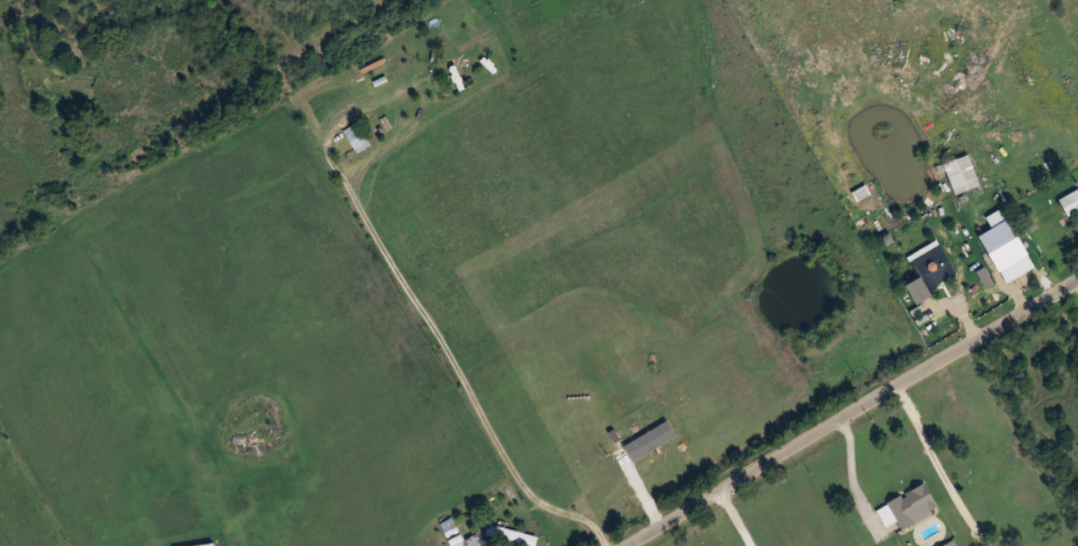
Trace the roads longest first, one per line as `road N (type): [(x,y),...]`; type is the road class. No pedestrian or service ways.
road 1 (residential): [(1077,290),(639,545)]

